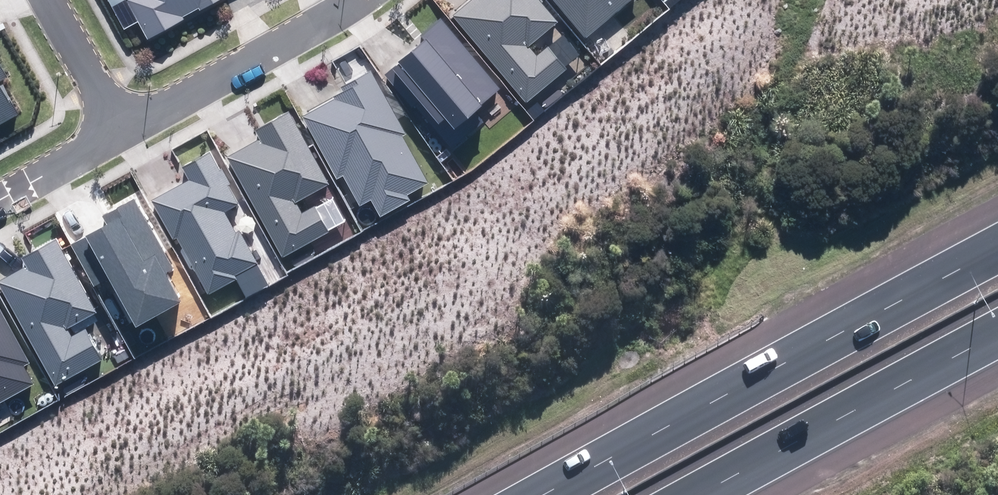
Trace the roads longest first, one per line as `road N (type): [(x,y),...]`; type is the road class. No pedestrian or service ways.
road 1 (motorway): [(521,494),(997,243)]
road 2 (motorway): [(997,328),(685,494)]
road 3 (residential): [(115,138),(334,16)]
road 4 (residential): [(50,0),(115,138)]
road 5 (residential): [(0,200),(115,138)]

